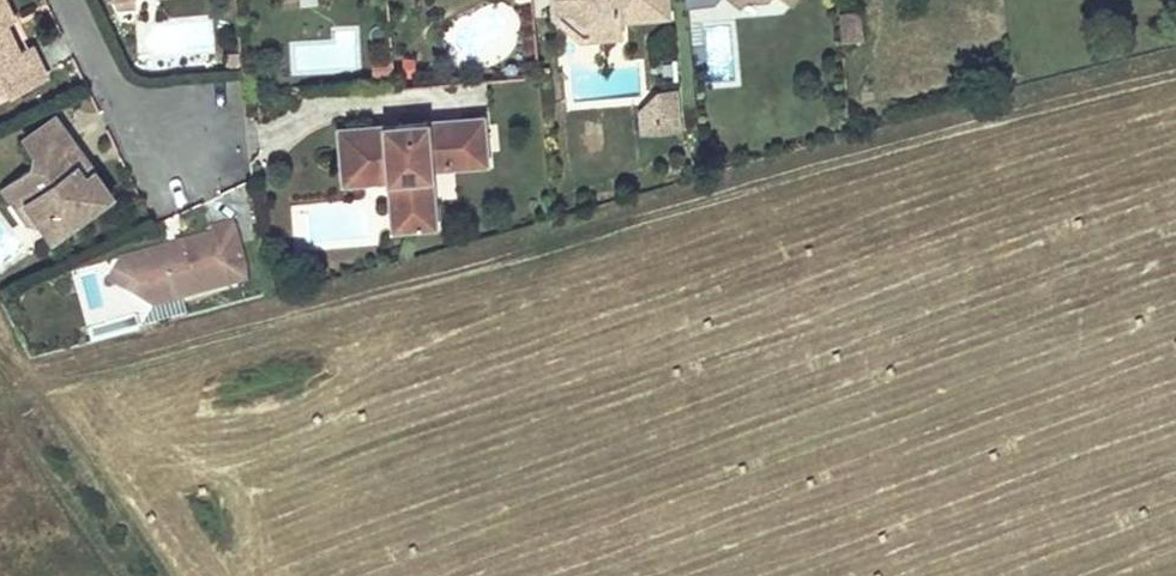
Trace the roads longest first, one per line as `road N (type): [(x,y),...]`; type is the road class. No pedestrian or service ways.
road 1 (track): [(168,575),(38,379),(1175,69)]
road 2 (residential): [(71,0),(116,91),(176,137)]

